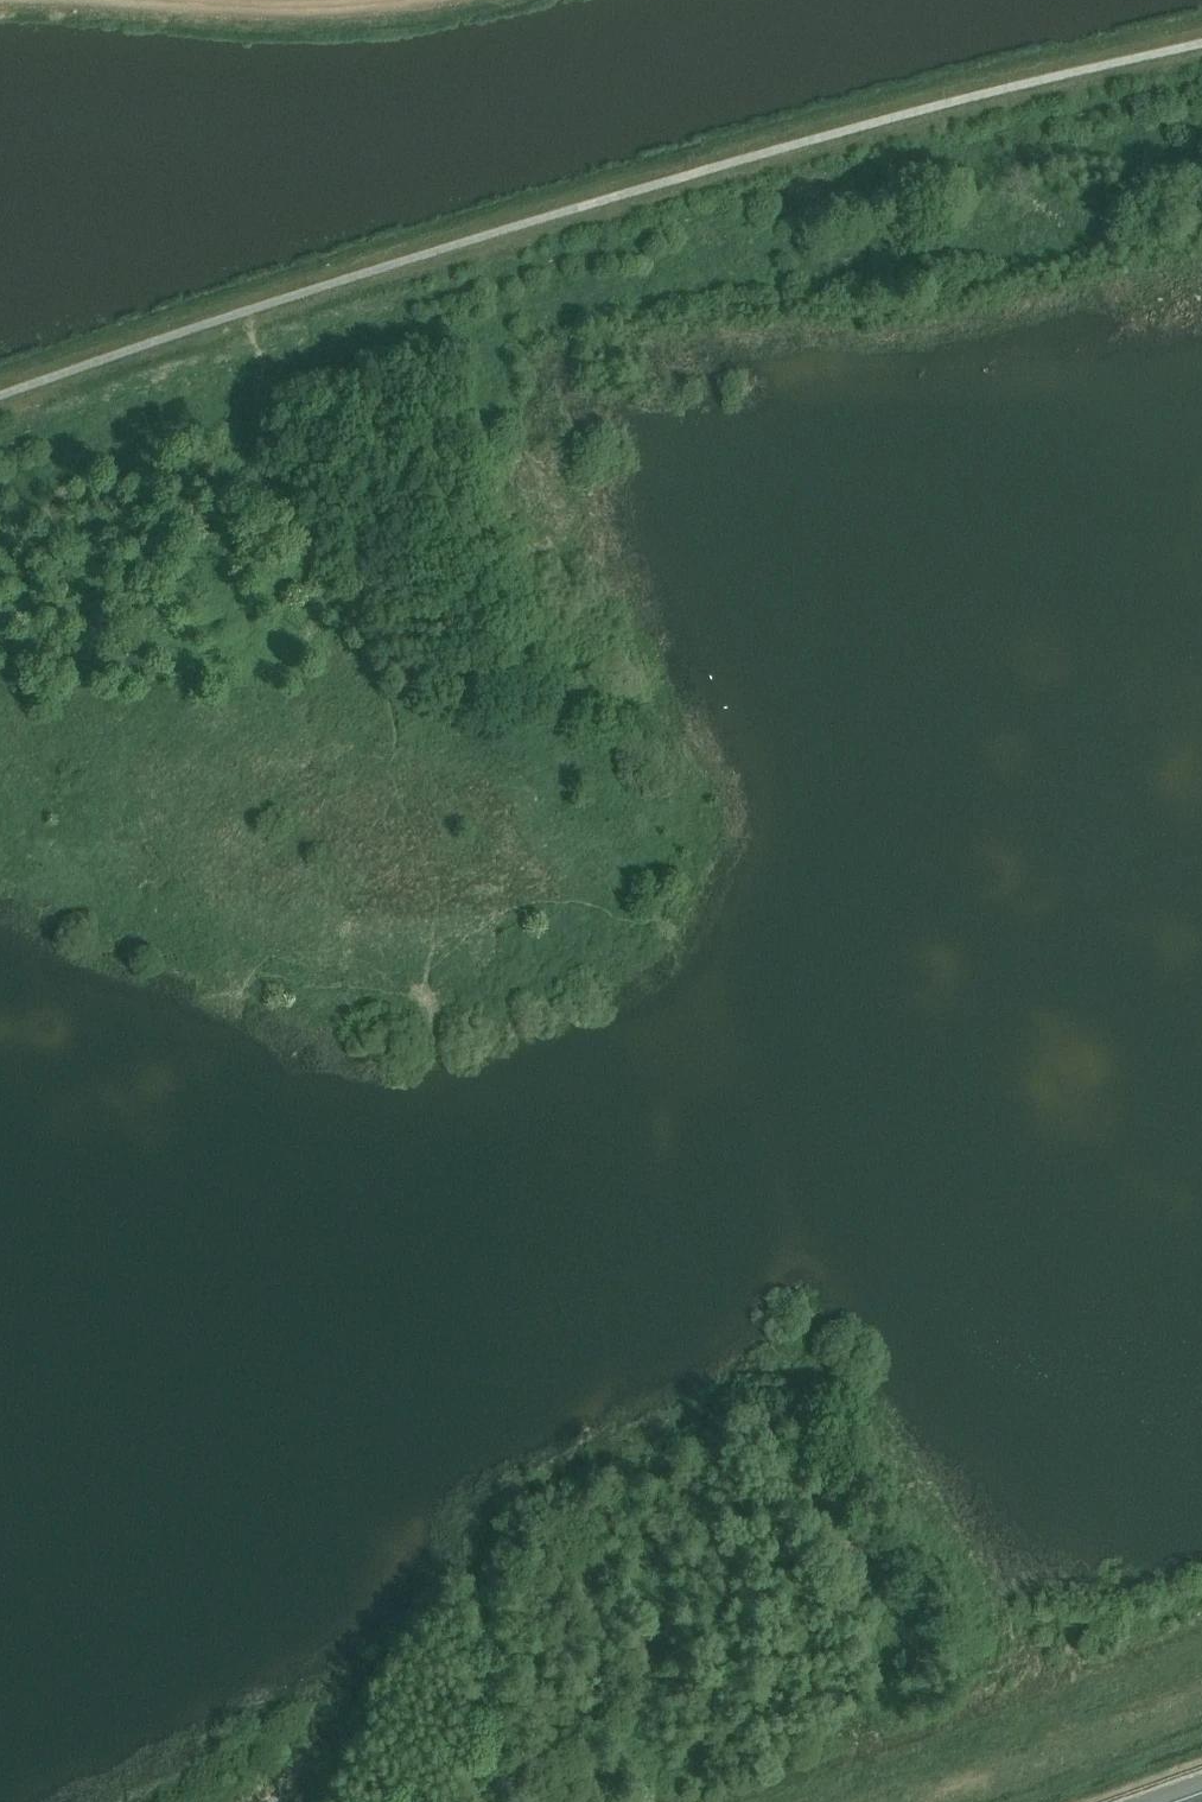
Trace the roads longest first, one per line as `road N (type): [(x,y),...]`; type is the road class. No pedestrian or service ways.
road 1 (track): [(188,0),(403,0)]

